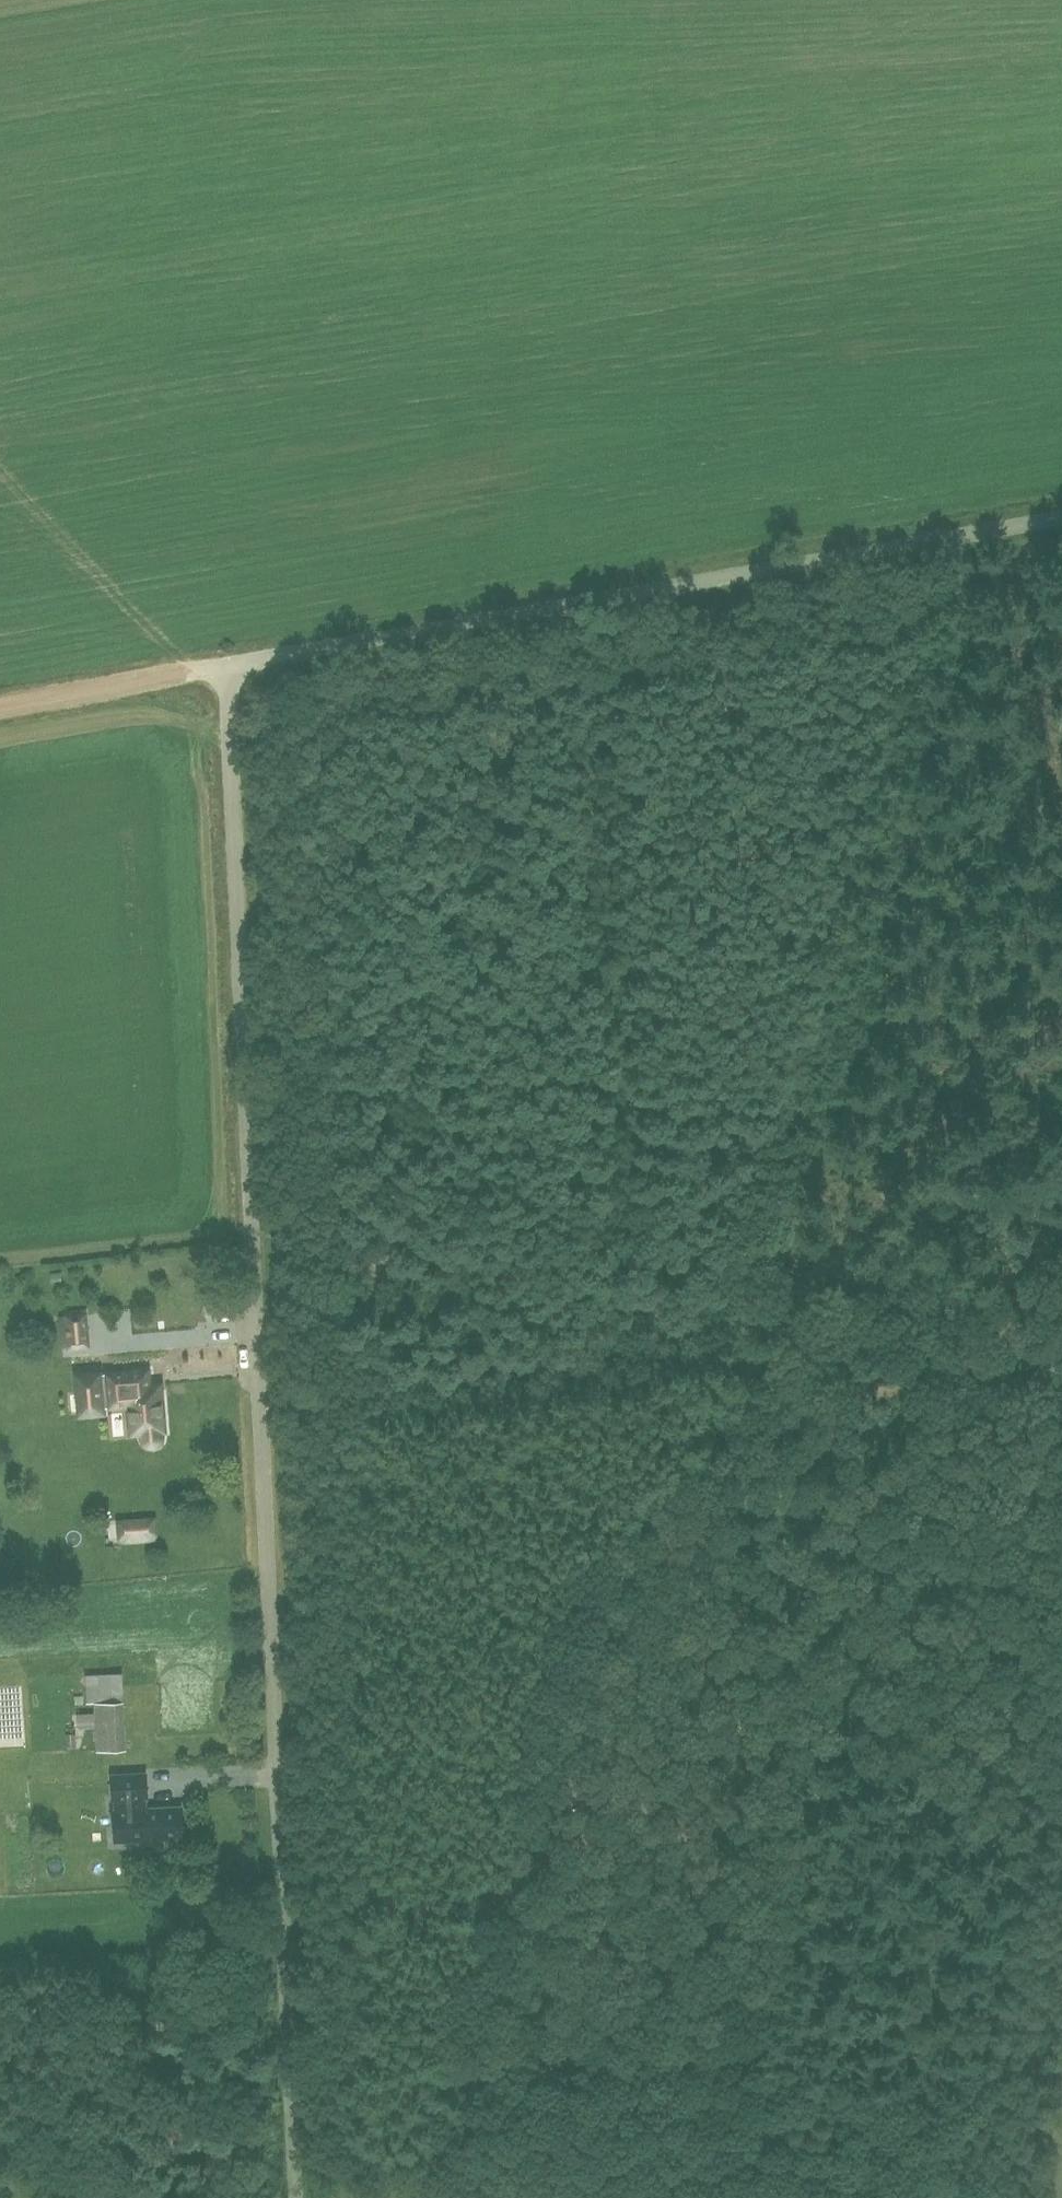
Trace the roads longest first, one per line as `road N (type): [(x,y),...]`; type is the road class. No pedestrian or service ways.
road 1 (unclassified): [(297,2197),(225,668),(1061,515)]
road 2 (track): [(0,707),(225,668)]

